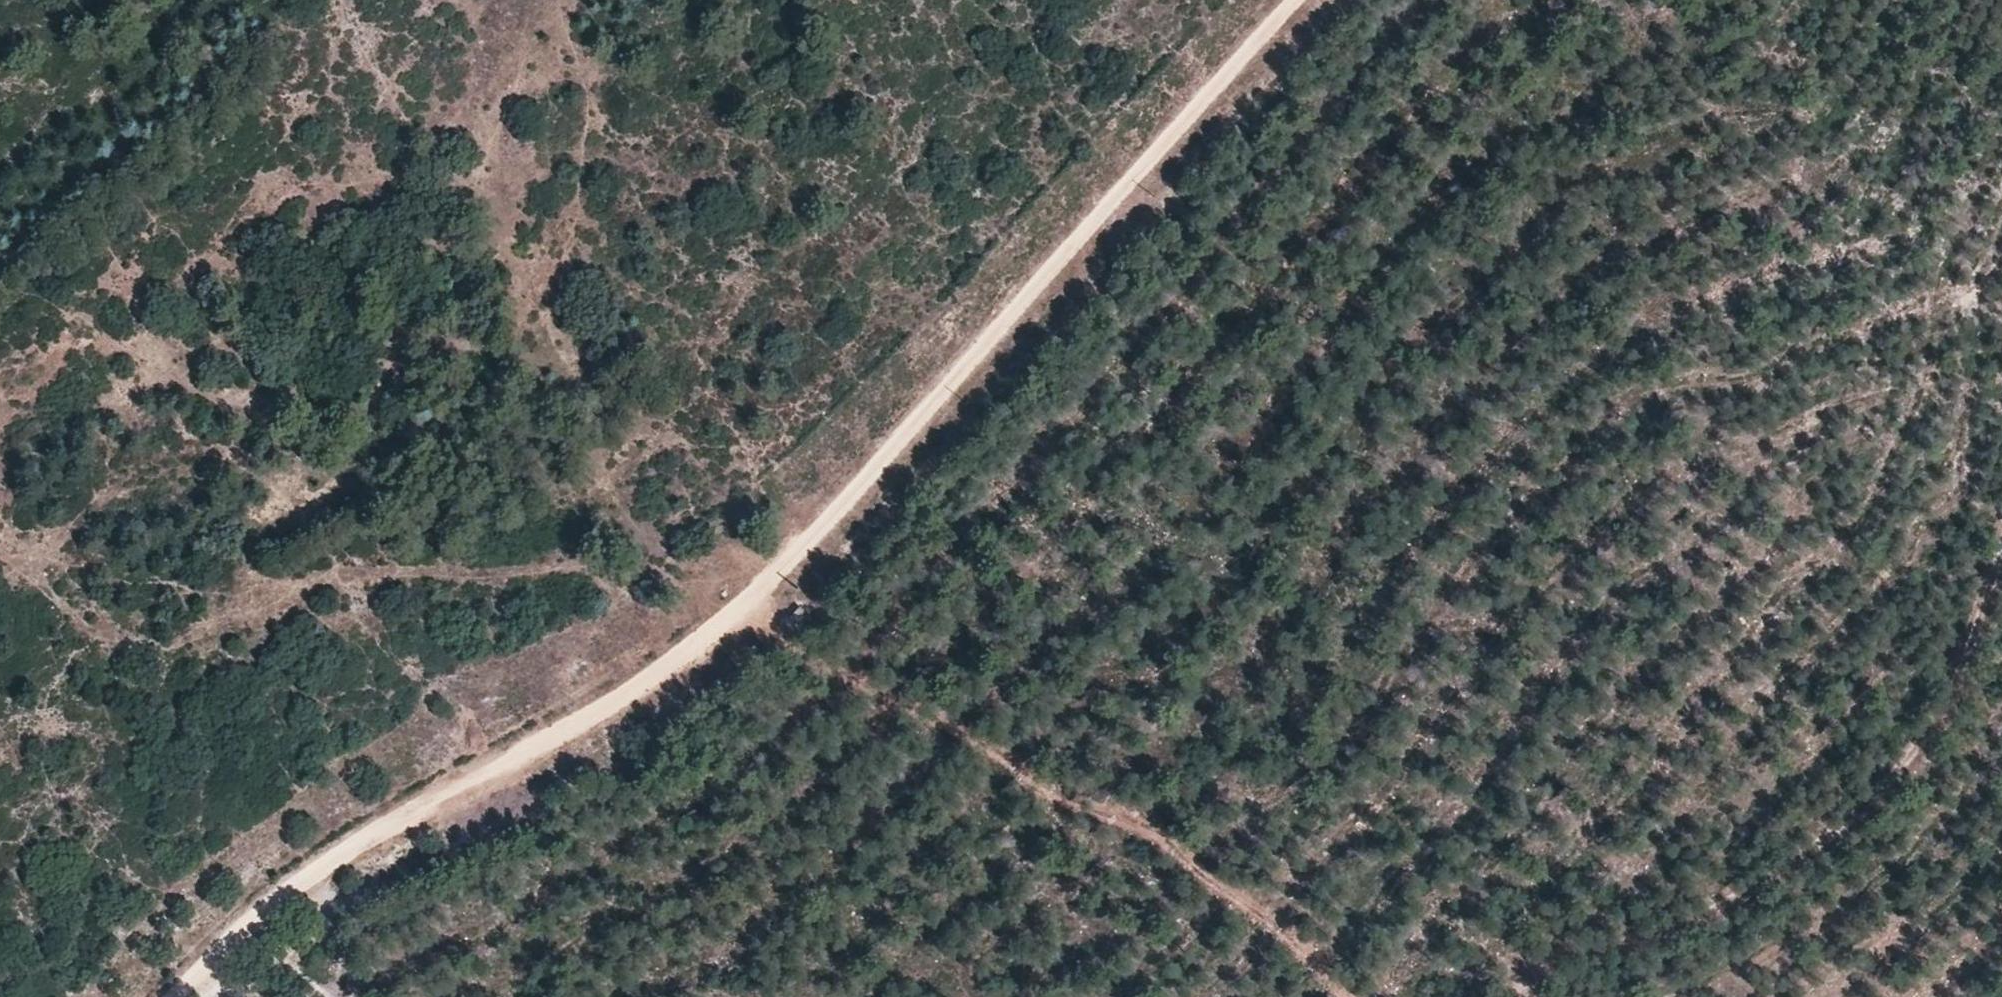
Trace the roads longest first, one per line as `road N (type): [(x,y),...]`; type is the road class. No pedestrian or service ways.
road 1 (track): [(175,996),(337,867),(624,701),(785,587),(992,339),(1297,0)]
road 2 (track): [(2001,549),(1935,726),(1848,819),(1755,886),(1674,928),(1567,957),(1515,996)]

